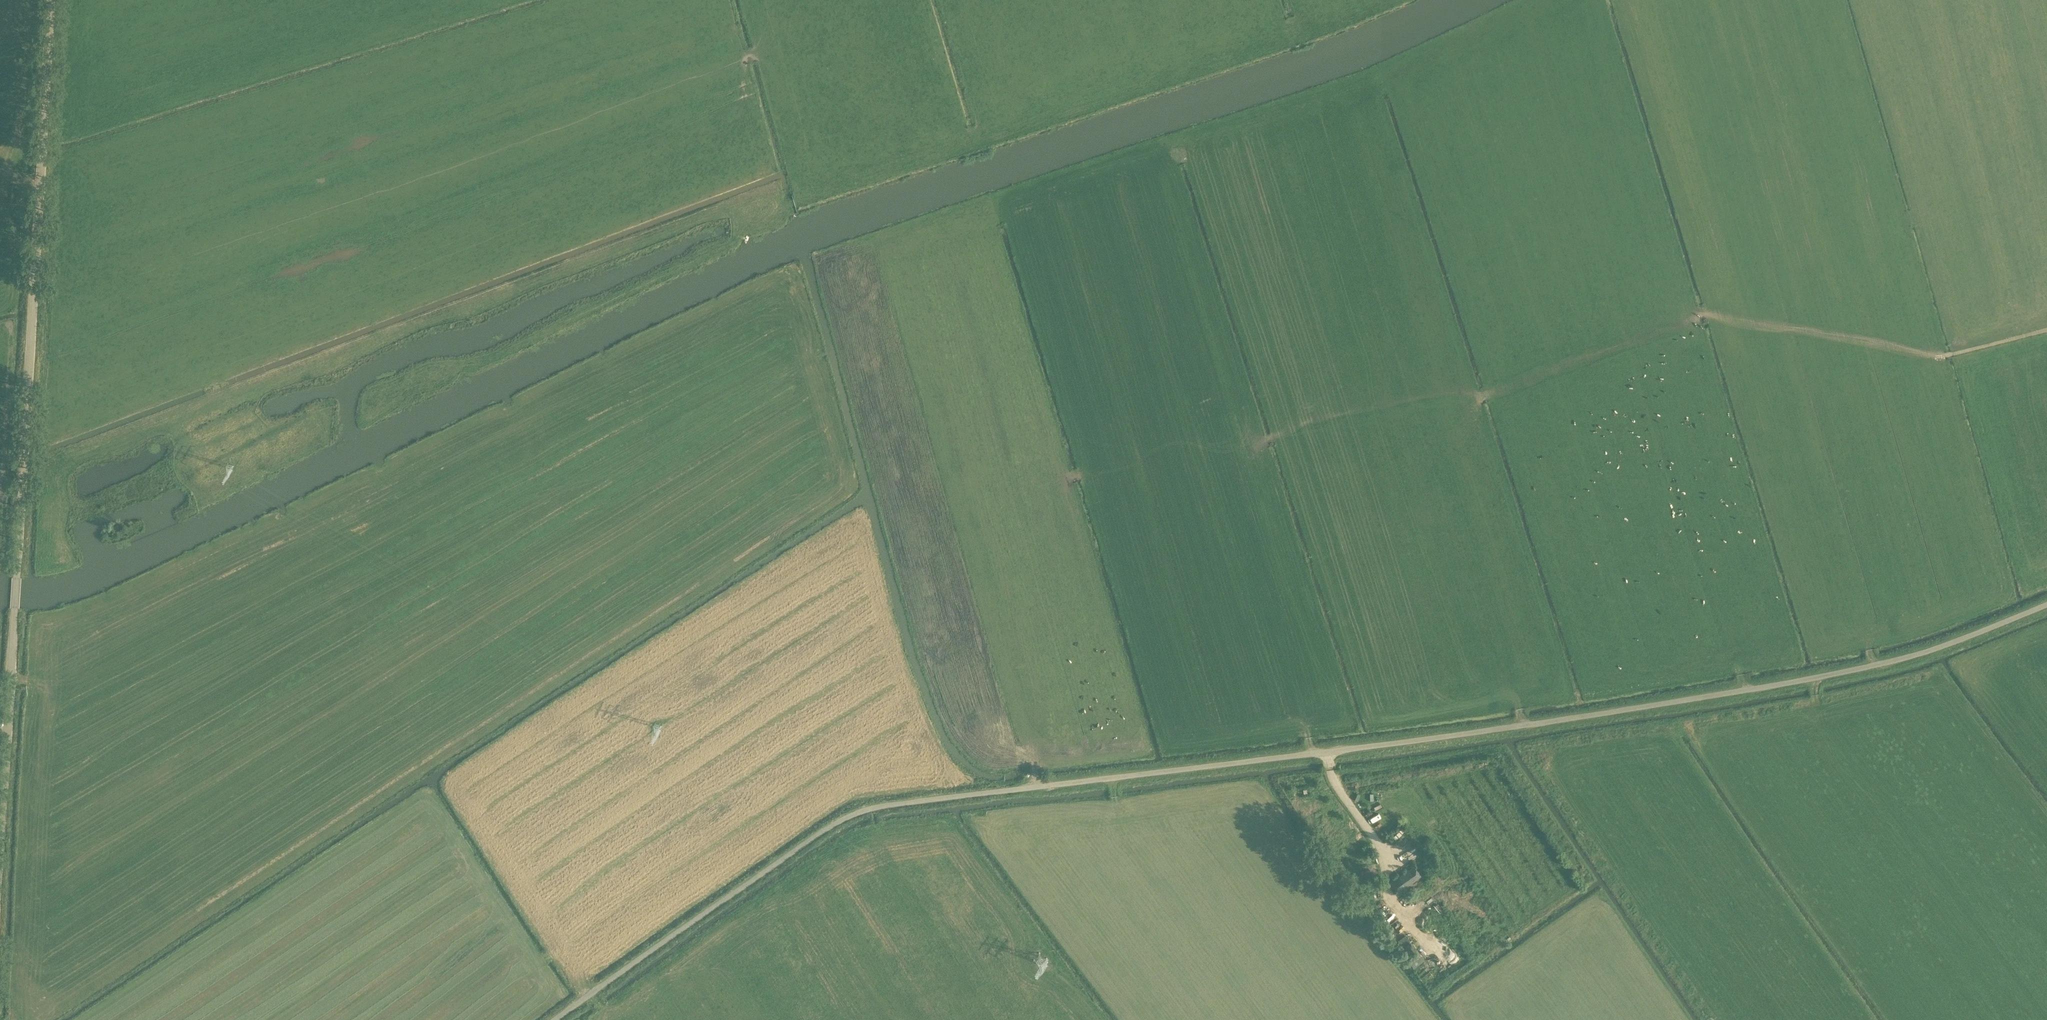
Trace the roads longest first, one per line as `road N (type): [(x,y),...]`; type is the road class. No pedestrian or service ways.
road 1 (unclassified): [(555,1019),(811,839),(876,807),(1443,737),(1786,683),(1916,655),(2046,604)]
road 2 (unclassified): [(0,868),(54,0)]

